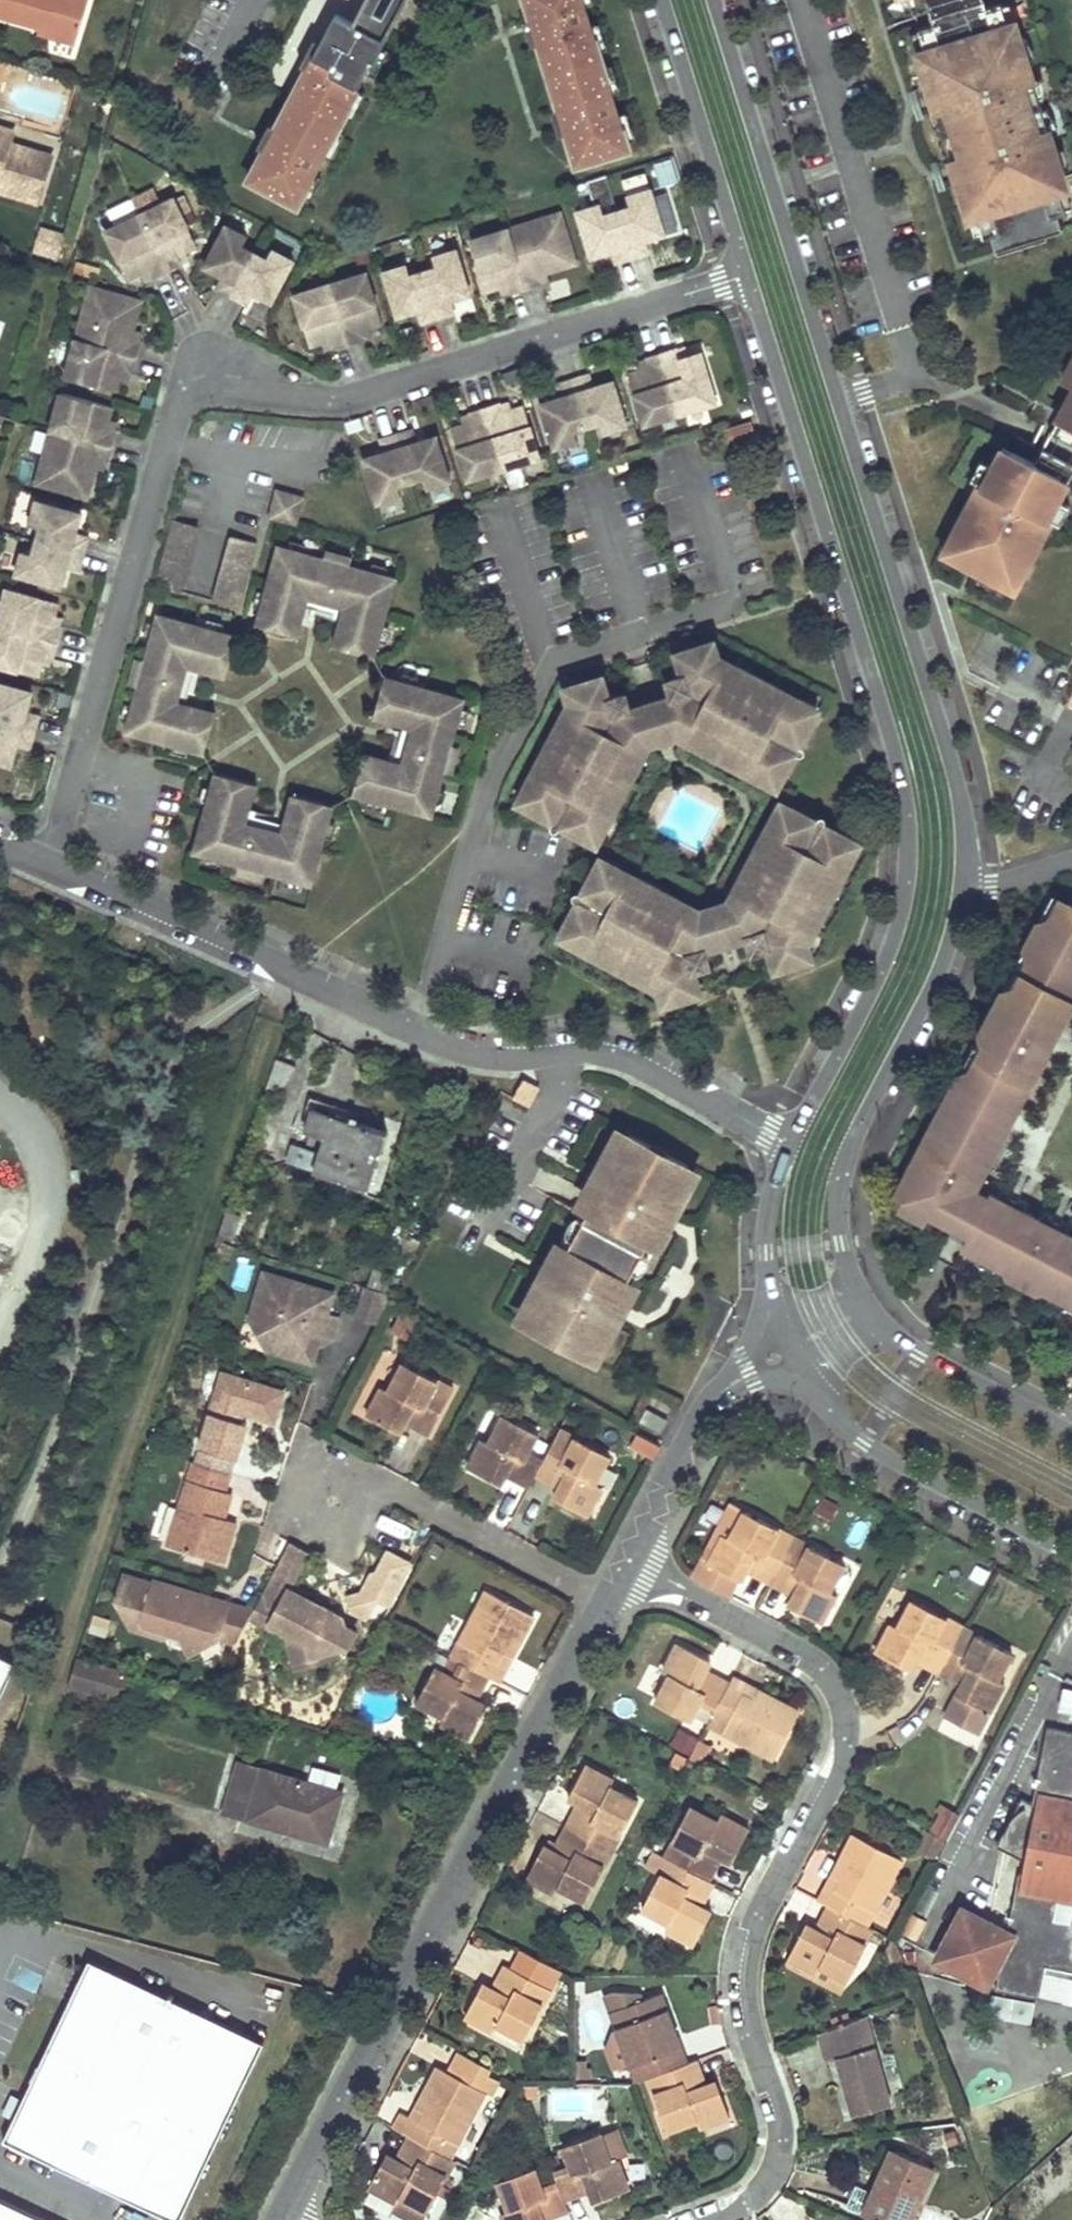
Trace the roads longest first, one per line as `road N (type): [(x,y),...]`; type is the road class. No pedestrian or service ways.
road 1 (residential): [(49,862),(172,425),(189,399),(222,391),(355,397),(746,275)]
road 2 (residential): [(962,889),(963,828),(952,765),(713,0)]
road 3 (residential): [(746,275),(897,762),(907,840),(896,932),(789,1146)]
road 4 (residential): [(626,1562),(794,1650),(831,1684),(842,1711),(833,1780),(751,1931),(742,1969),(742,2012),(774,2110),(765,2181),(742,2205),(703,2219)]
road 5 (residential): [(789,1146),(636,1062),(599,1052),(510,1056),(455,1045),(49,862)]
road 6 (residential): [(282,2219),(606,1602)]
road 7 (residential): [(868,1306),(839,1245),(842,1169),(935,979),(962,889)]
road 8 (residential): [(783,1351),(814,1393),(877,1450),(1071,1551)]
road 9 (residential): [(660,0),(746,275)]
road 10 (residential): [(606,1602),(383,1485),(362,1490)]
road 11 (residential): [(626,1562),(713,1402),(783,1351)]
road 12 (residential): [(1071,1431),(922,1352),(868,1306)]
road 13 (residential): [(789,1146),(764,1237),(766,1292),(783,1351)]

